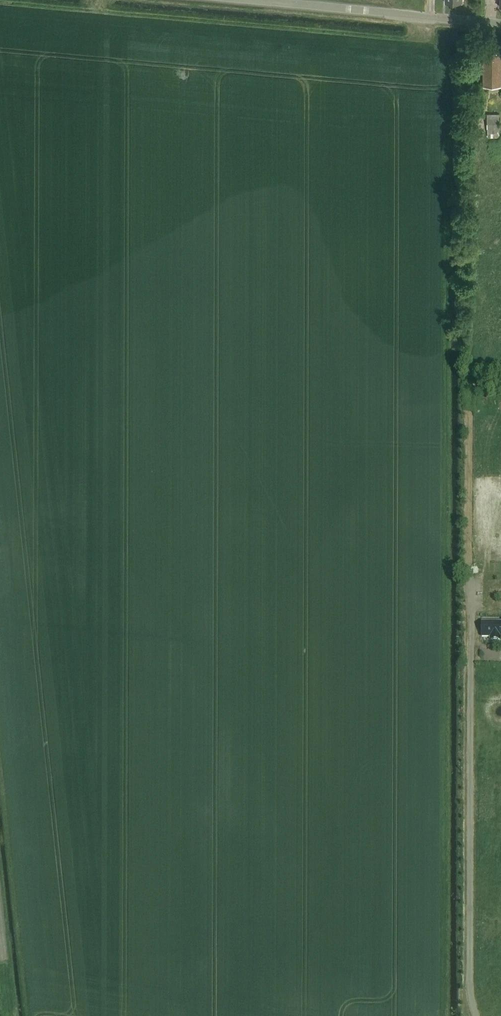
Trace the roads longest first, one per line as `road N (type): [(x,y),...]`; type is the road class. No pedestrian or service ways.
road 1 (residential): [(500,24),(265,0)]

